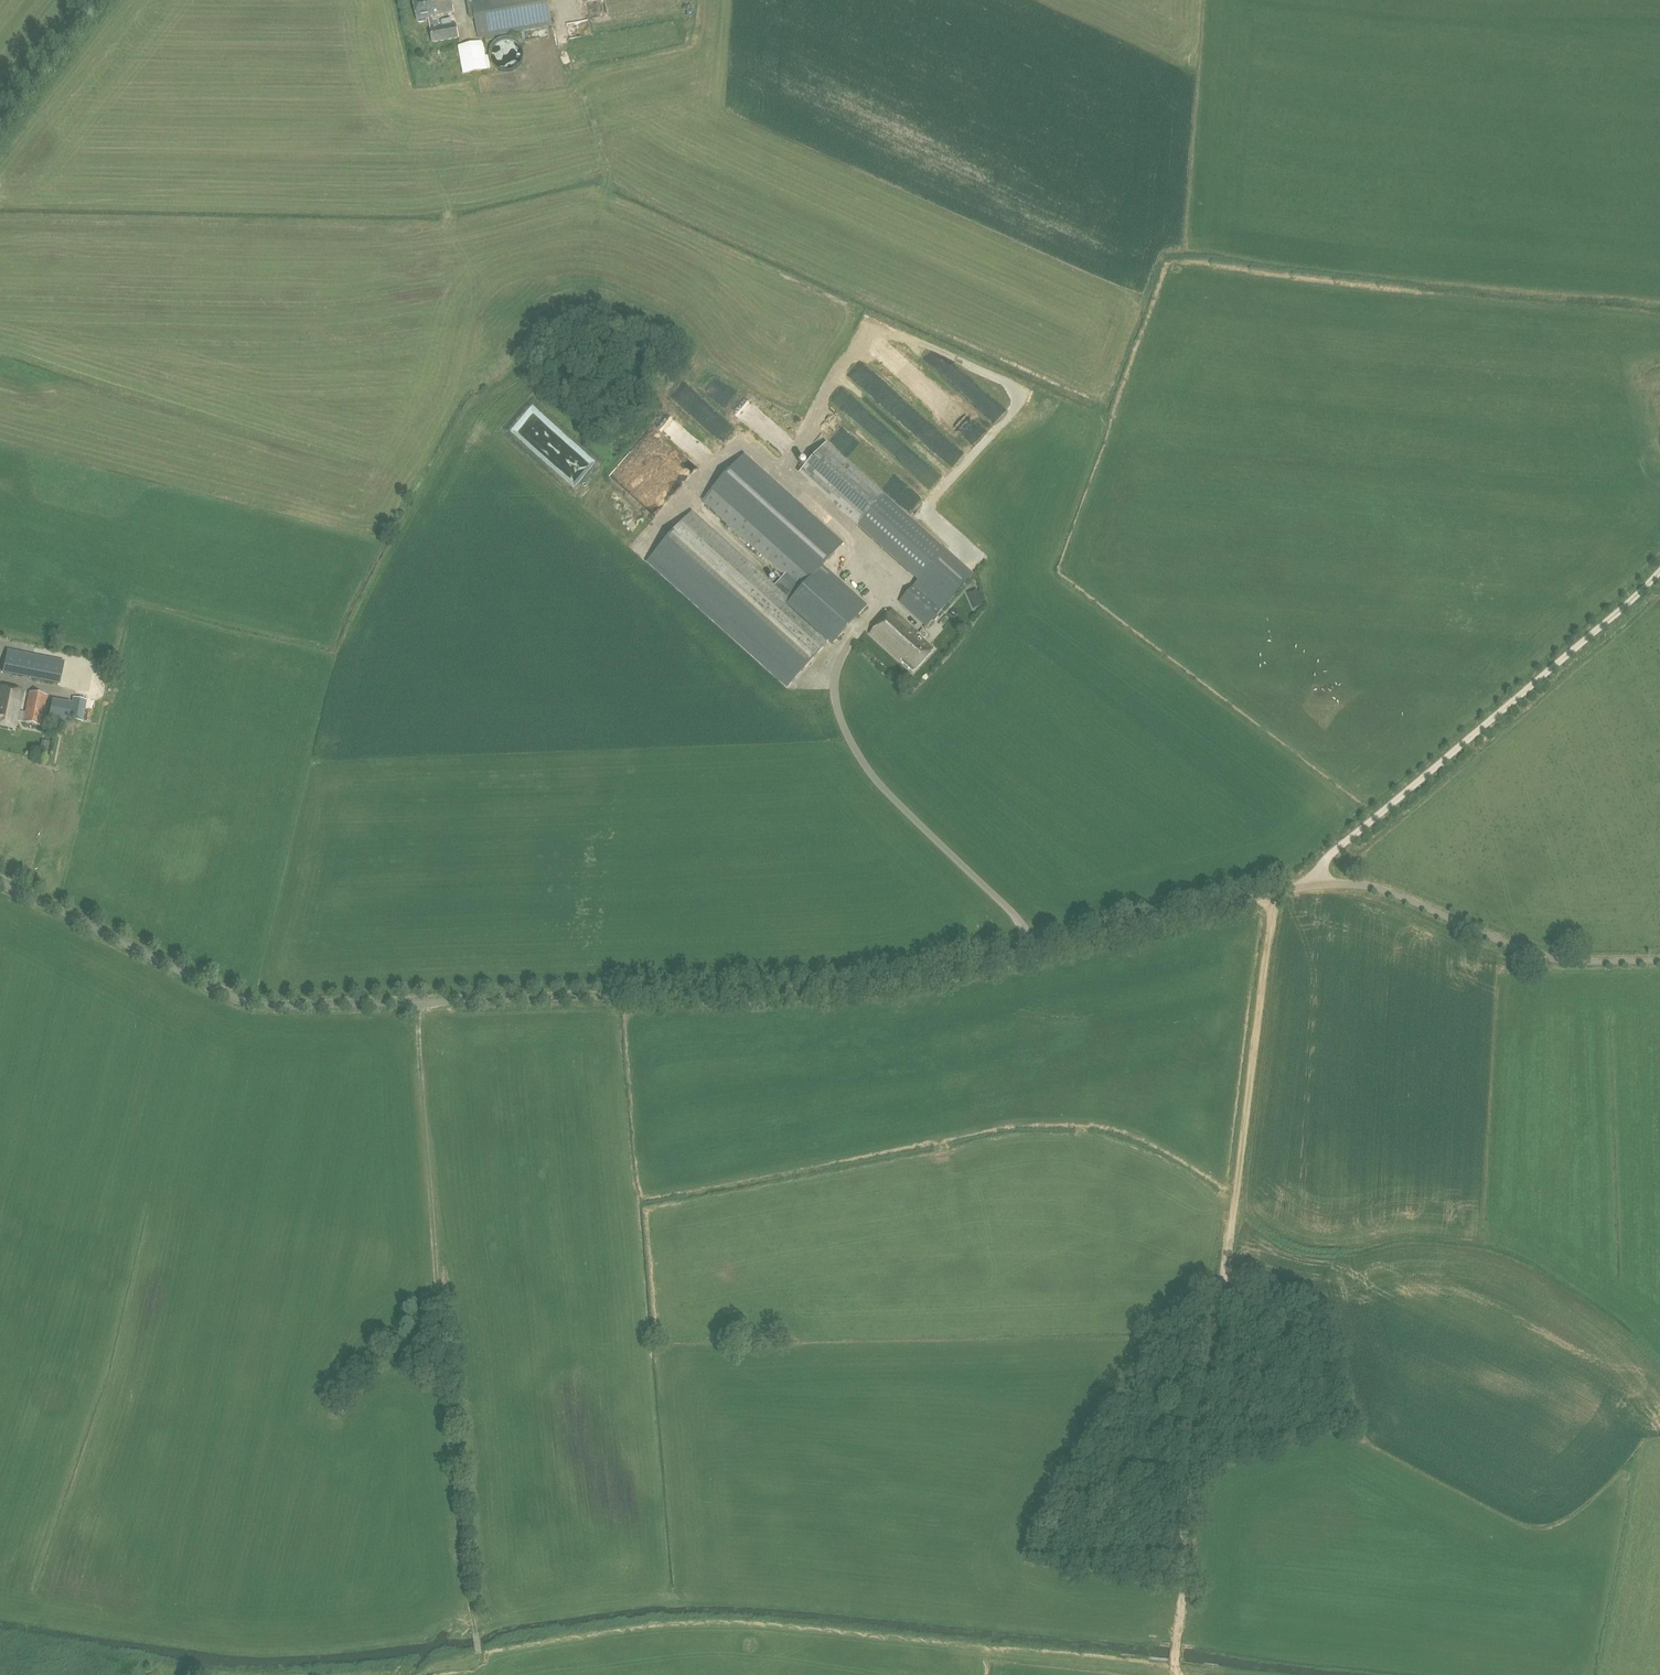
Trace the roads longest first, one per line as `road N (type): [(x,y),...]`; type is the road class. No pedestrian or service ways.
road 1 (unclassified): [(1036,953),(872,988),(268,1005),(224,993),(0,882)]
road 2 (track): [(1266,895),(1262,988),(1188,1518),(1175,1664),(1181,1674)]
road 3 (unclassified): [(1312,882),(1331,854),(1659,569)]
road 4 (unclassified): [(1036,953),(1033,937),(847,741),(835,680),(851,625)]
road 5 (unclassified): [(1659,960),(1546,958),(1372,886),(1312,882)]
road 6 (unclassified): [(1312,882),(1036,953)]
road 7 (unclassified): [(0,132),(99,0)]

